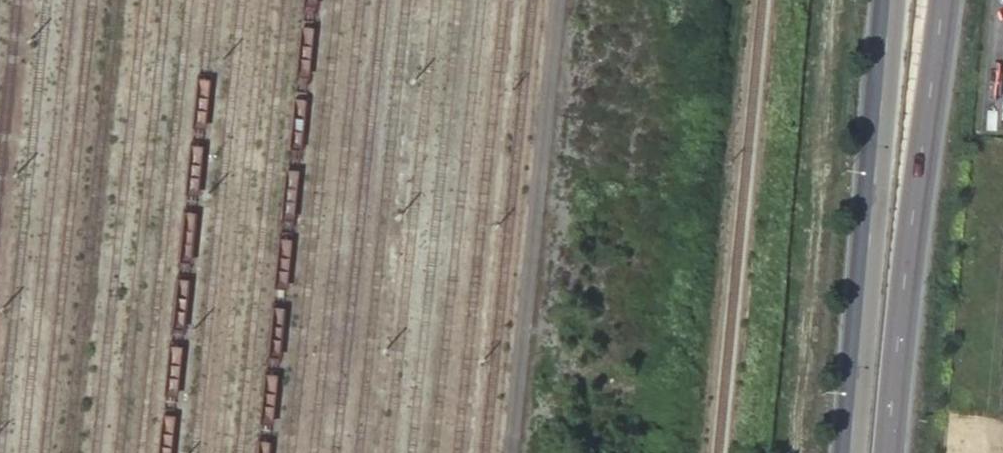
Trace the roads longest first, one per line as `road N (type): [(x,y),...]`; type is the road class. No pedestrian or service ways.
road 1 (primary): [(892,452),(944,0)]
road 2 (primary): [(892,0),(852,452)]

